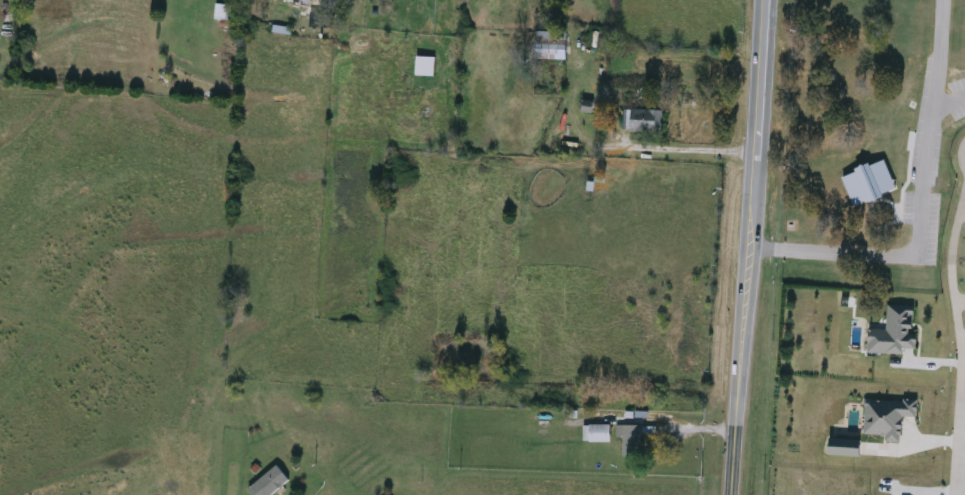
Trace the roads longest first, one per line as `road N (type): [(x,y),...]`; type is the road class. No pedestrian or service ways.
road 1 (secondary): [(762,0),(730,494)]
road 2 (residential): [(956,494),(964,357)]

